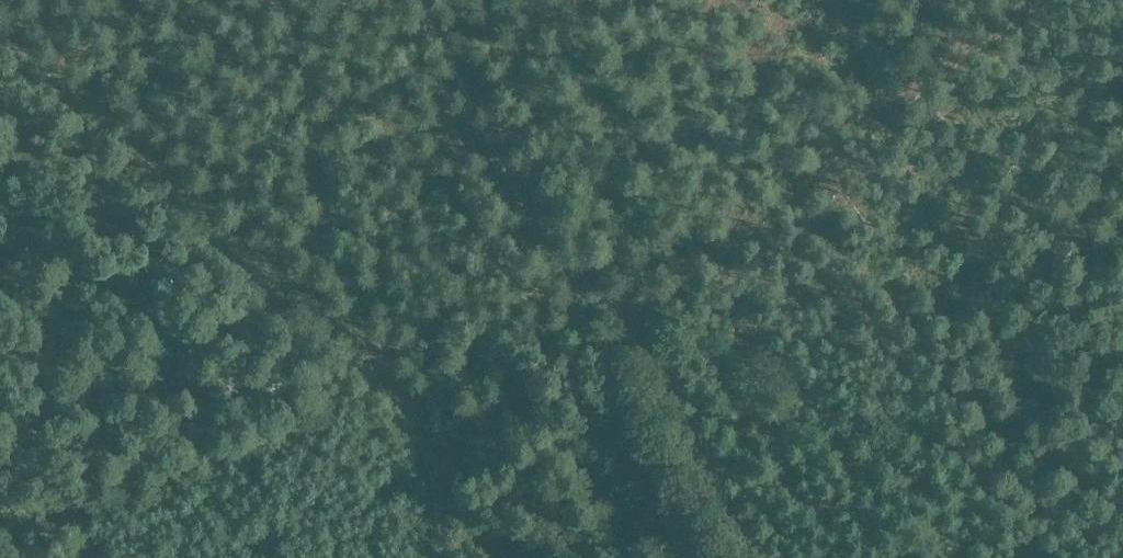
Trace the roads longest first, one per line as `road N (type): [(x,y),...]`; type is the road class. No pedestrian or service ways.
road 1 (track): [(0,36),(386,369),(432,474),(432,557)]
road 2 (track): [(414,0),(708,557)]
road 3 (track): [(1034,0),(647,307),(579,312)]

